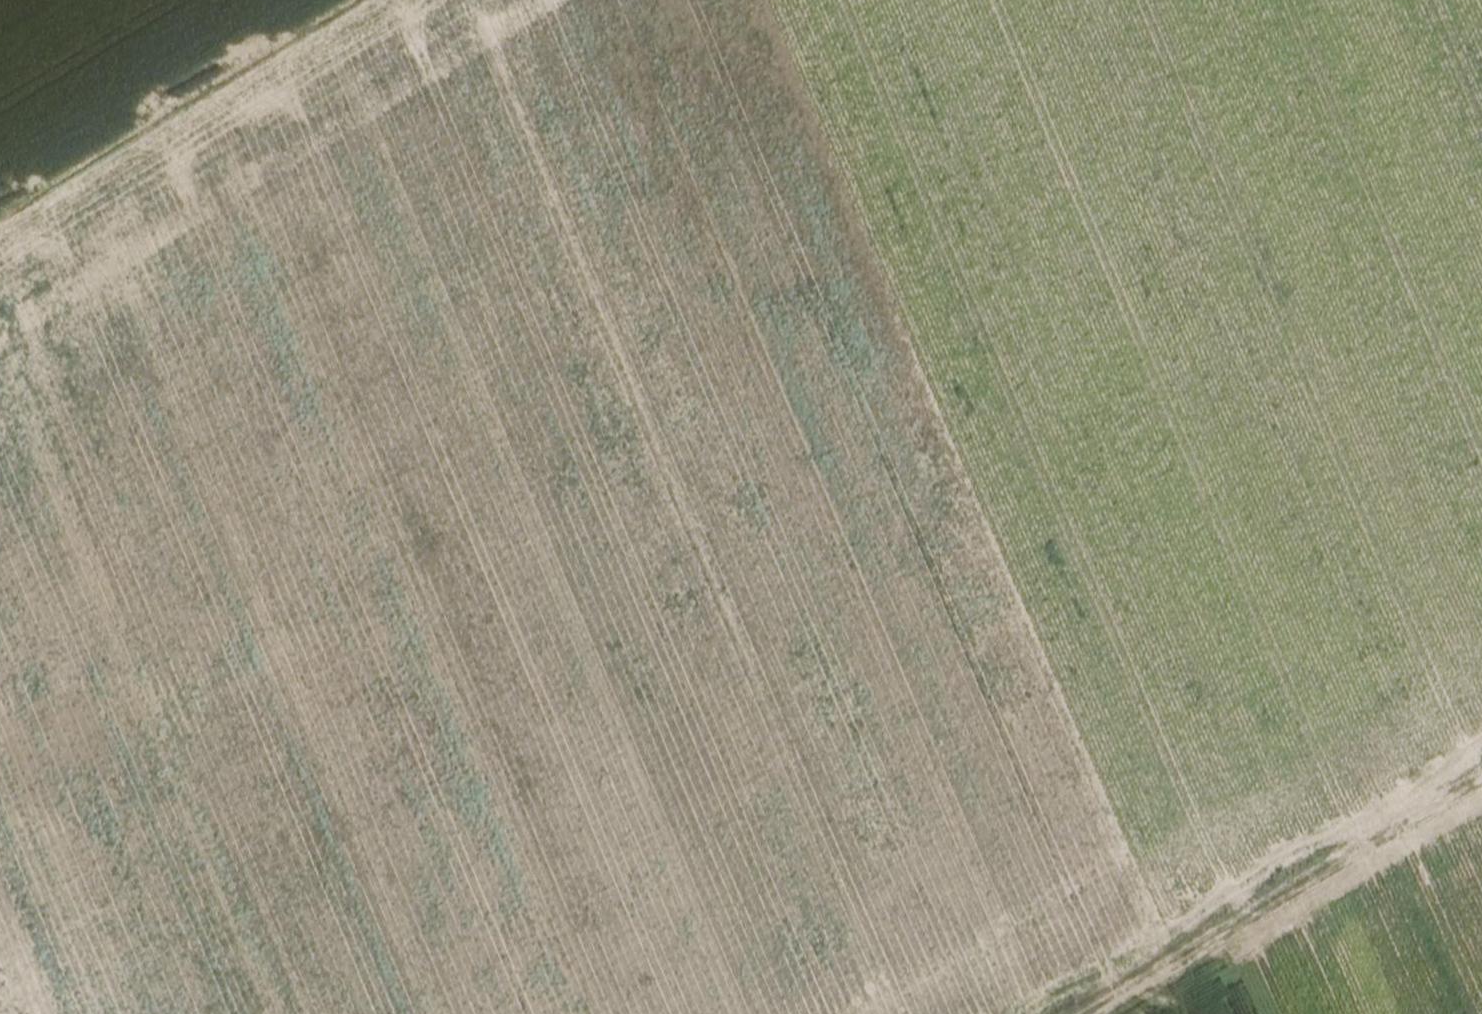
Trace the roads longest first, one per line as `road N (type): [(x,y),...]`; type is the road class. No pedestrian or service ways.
road 1 (track): [(1091,1013),(1481,778)]

